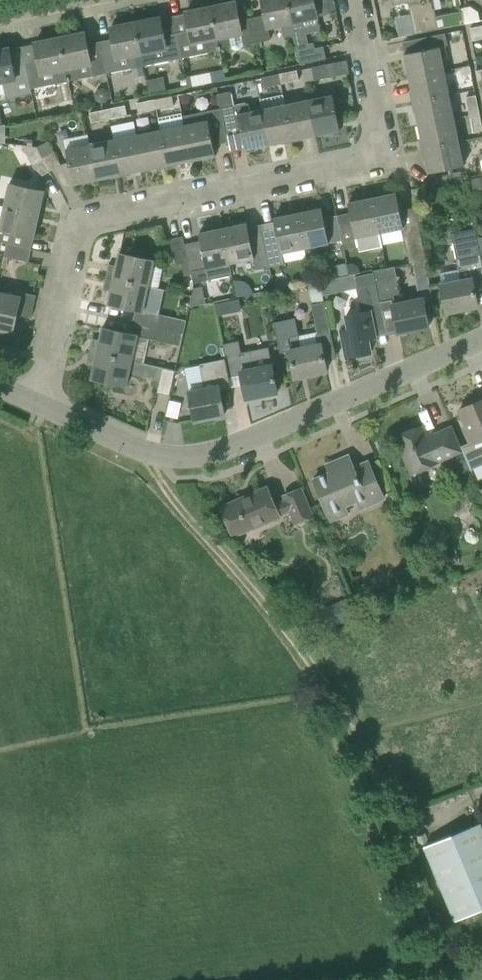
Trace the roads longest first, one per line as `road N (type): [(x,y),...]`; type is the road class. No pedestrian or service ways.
road 1 (residential): [(33,407),(80,227),(372,158),(380,125),(355,0)]
road 2 (track): [(146,456),(318,666),(403,831),(448,979)]
road 3 (residential): [(33,407),(146,456),(205,460),(481,341)]

